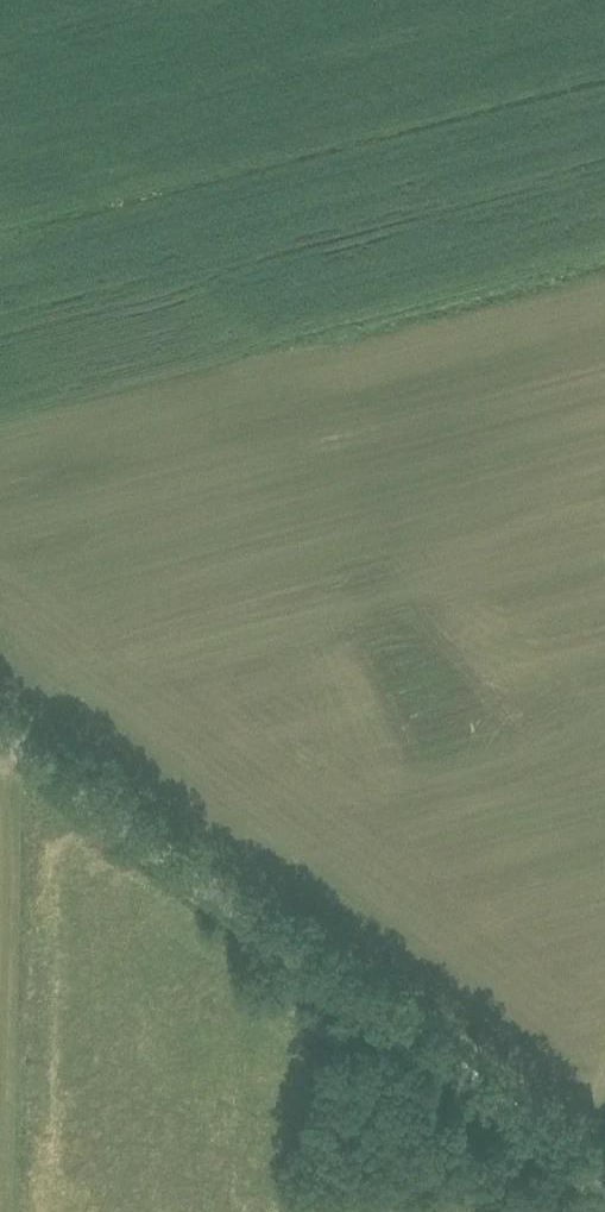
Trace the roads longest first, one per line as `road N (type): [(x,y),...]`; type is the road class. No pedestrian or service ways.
road 1 (unclassified): [(604,1176),(0,728)]

